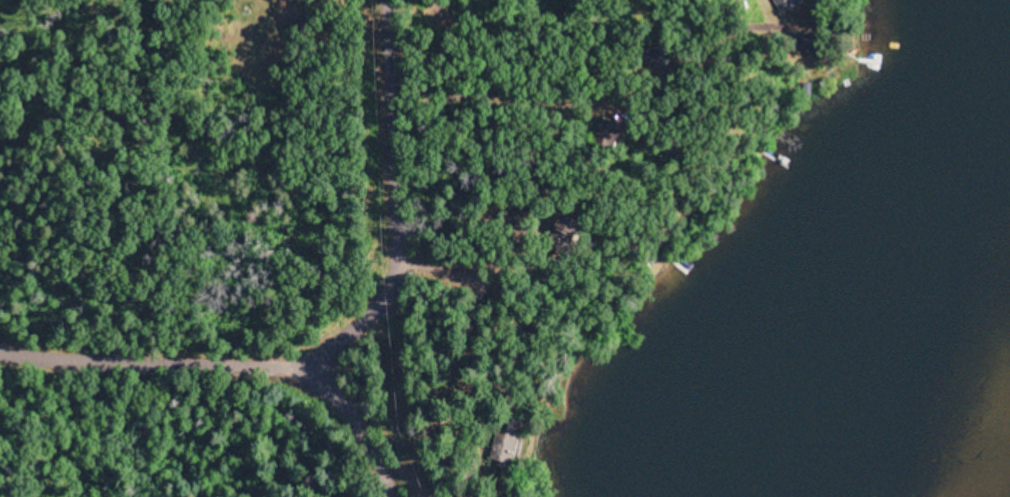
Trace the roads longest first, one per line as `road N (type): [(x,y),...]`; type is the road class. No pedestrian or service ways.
road 1 (residential): [(277,375),(372,291),(380,0)]
road 2 (residential): [(367,448),(293,380),(277,375),(208,356),(0,340)]
road 3 (residential): [(367,448),(372,291)]

